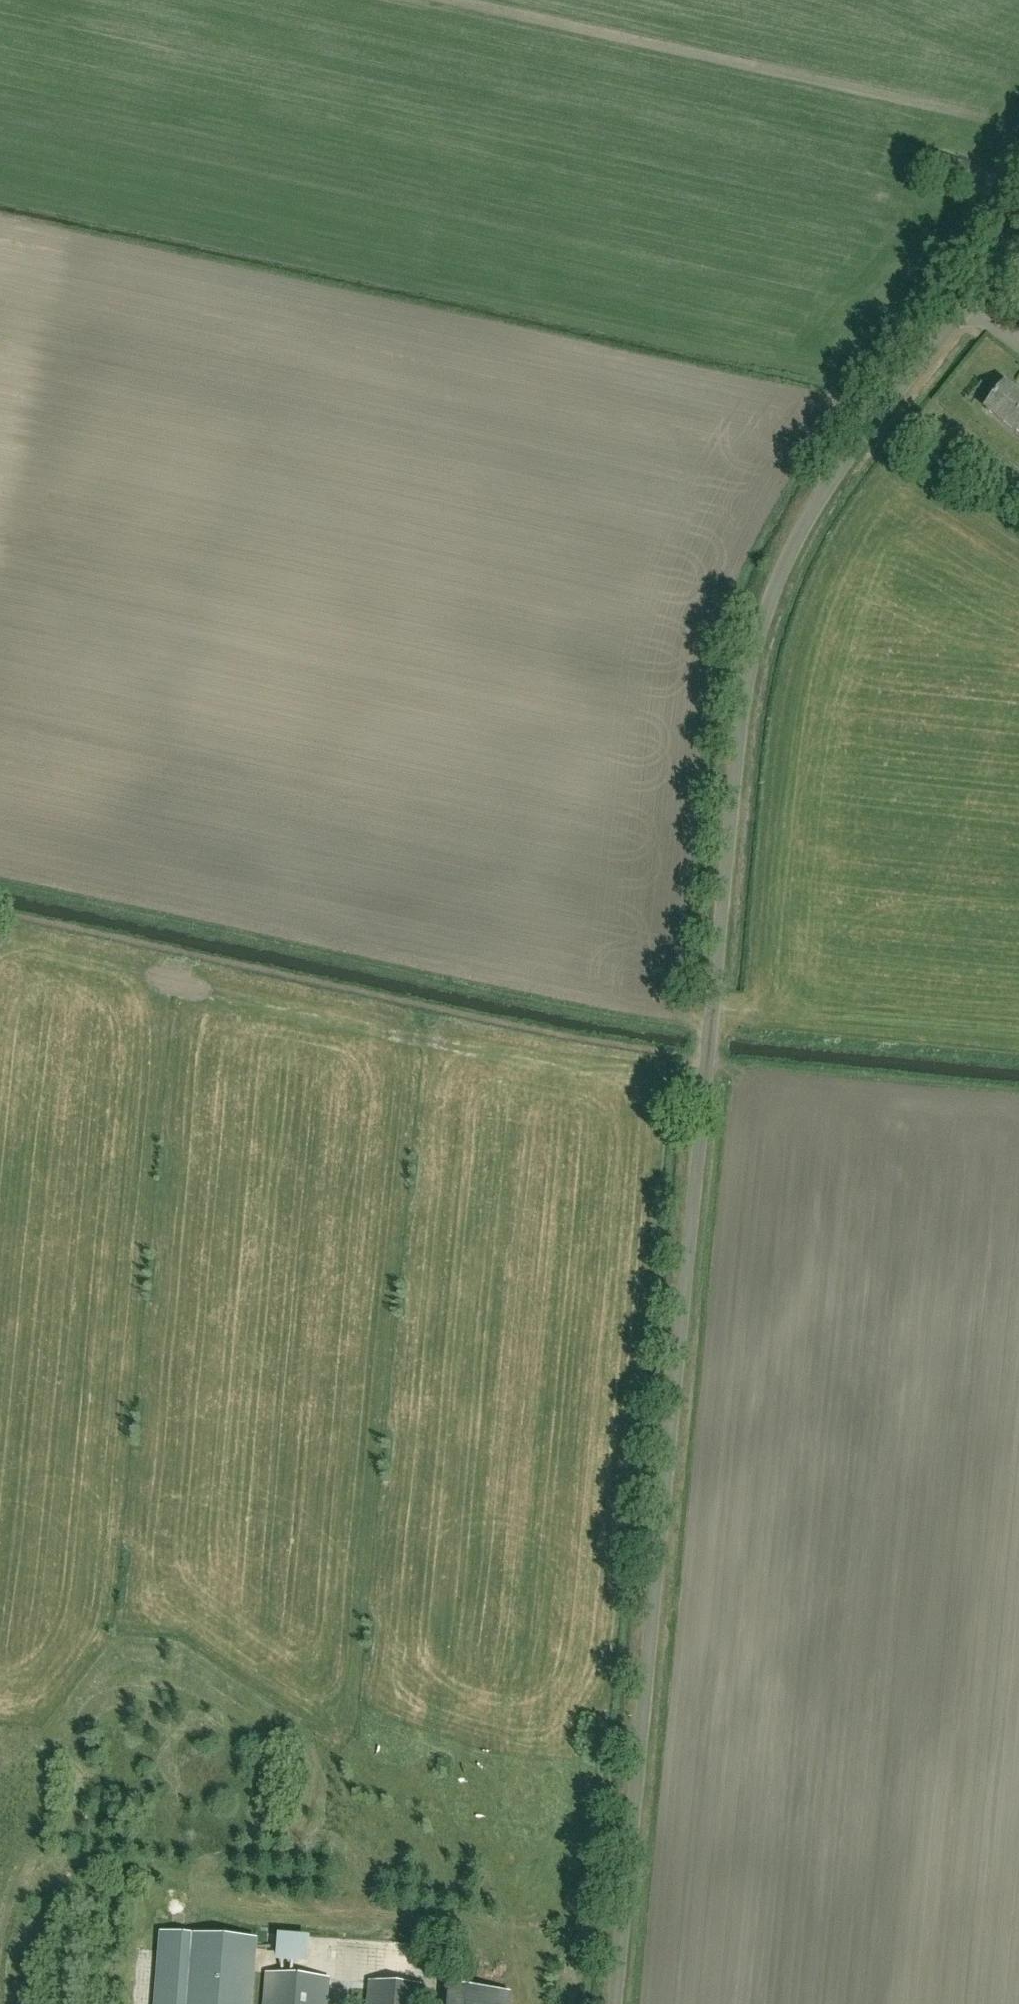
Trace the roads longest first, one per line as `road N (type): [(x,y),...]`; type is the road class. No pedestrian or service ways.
road 1 (unclassified): [(620,2003),(761,635),(824,500),(1018,251)]

